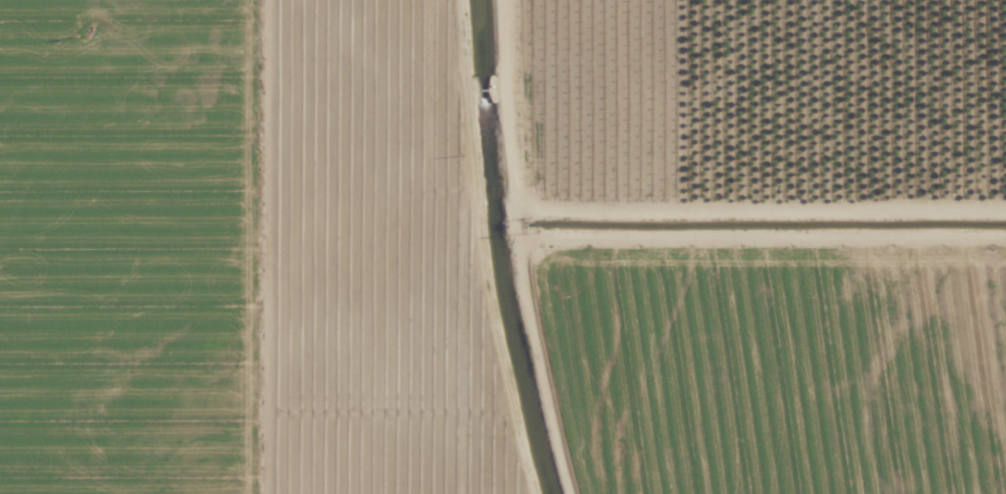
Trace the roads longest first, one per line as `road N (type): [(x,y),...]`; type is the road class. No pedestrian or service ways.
road 1 (track): [(500,0),(514,230),(568,493)]
road 2 (track): [(1005,240),(515,236)]

